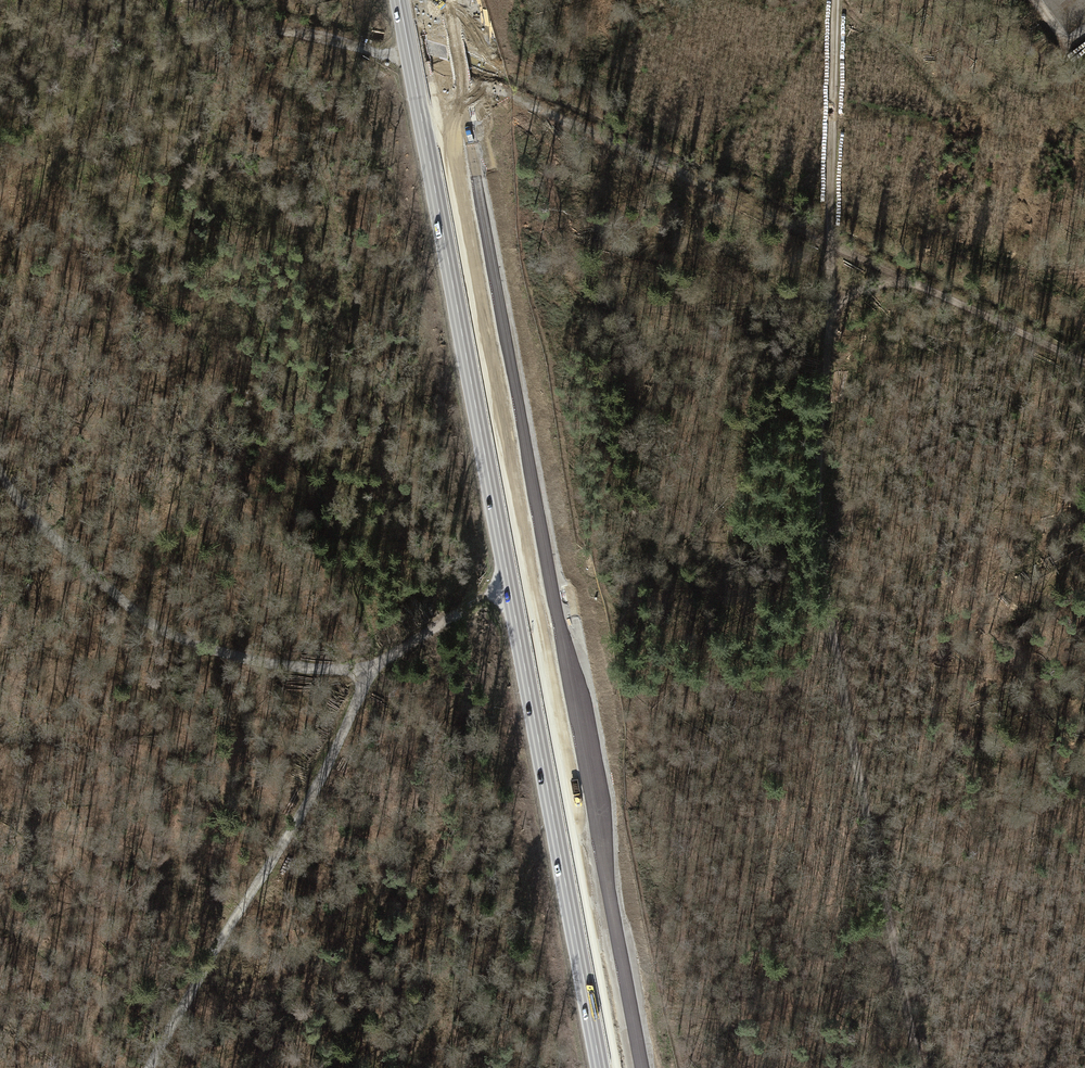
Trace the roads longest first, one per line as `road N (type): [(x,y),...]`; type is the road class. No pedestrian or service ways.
road 1 (track): [(202,0),(410,55),(835,243),(823,460),(827,585),(918,1067)]
road 2 (primary): [(601,1067),(400,0)]
road 3 (track): [(38,519),(120,602),(180,640),(242,659),(376,666),(476,597),(510,584)]
road 4 (track): [(830,0),(835,243),(1084,364)]
road 5 (track): [(376,666),(312,797),(150,1067)]

